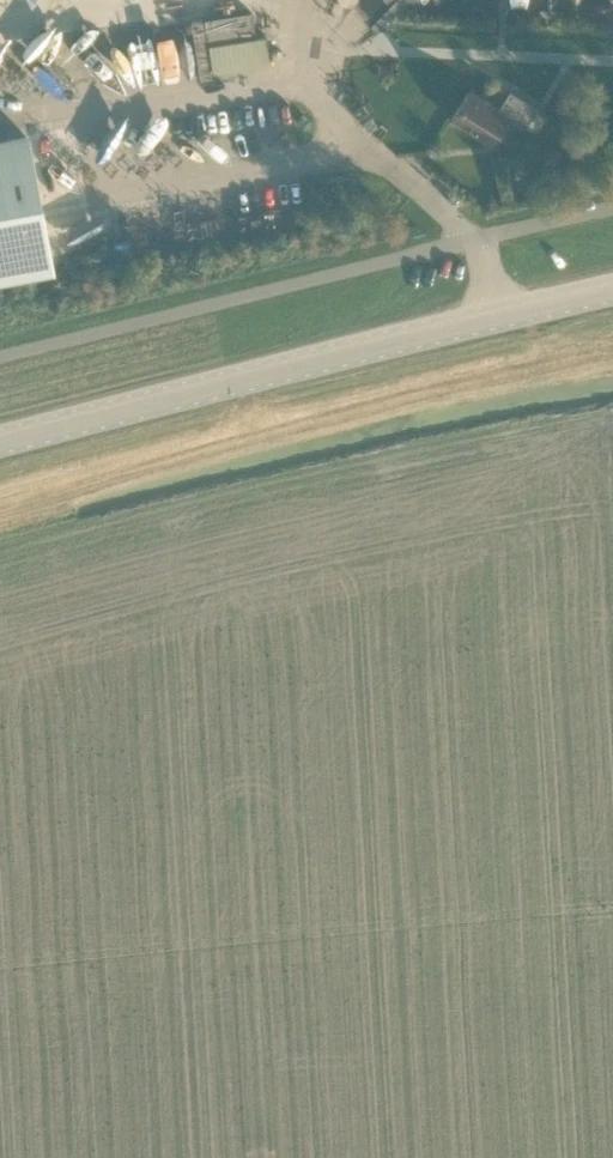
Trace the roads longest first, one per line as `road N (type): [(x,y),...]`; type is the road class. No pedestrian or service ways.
road 1 (secondary): [(0,439),(612,287)]

